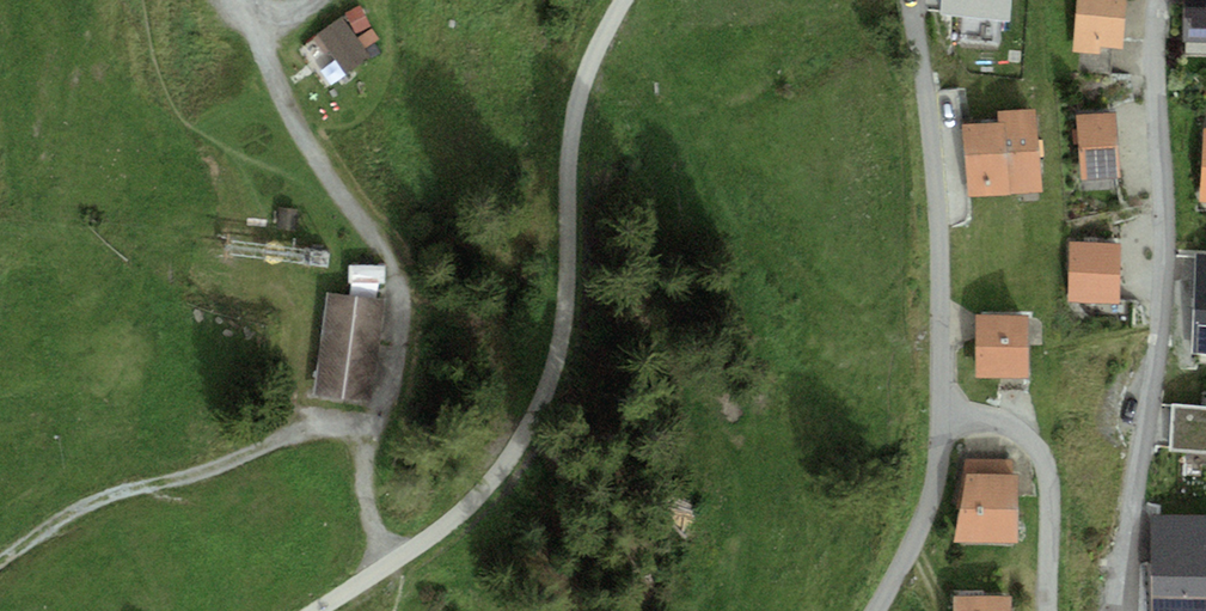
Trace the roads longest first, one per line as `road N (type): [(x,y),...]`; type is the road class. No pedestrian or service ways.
road 1 (track): [(624,0),(588,72),(569,155),(570,277),(556,368),(506,467),(464,512),(320,610)]
road 2 (track): [(240,0),(312,159),(377,246),(397,287),(395,358),(366,466),(387,566)]
road 3 (residential): [(1120,610),(1155,326),(1155,0)]
road 4 (unclassified): [(944,408),(943,312),(911,0)]
road 5 (track): [(0,561),(96,498),(194,476),(301,432),(372,423)]
road 6 (residential): [(944,408),(1004,420),(1039,448),(1052,500),(1048,610)]
road 7 (unclassified): [(874,610),(924,524),(944,408)]

